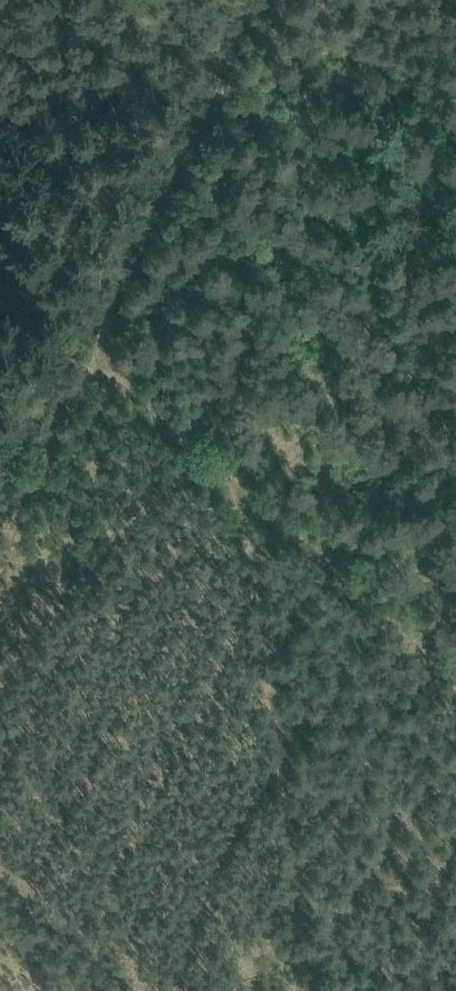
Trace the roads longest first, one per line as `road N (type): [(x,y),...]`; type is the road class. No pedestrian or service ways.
road 1 (track): [(81,343),(239,486),(312,952),(322,973),(361,990)]
road 2 (track): [(81,343),(0,521)]

